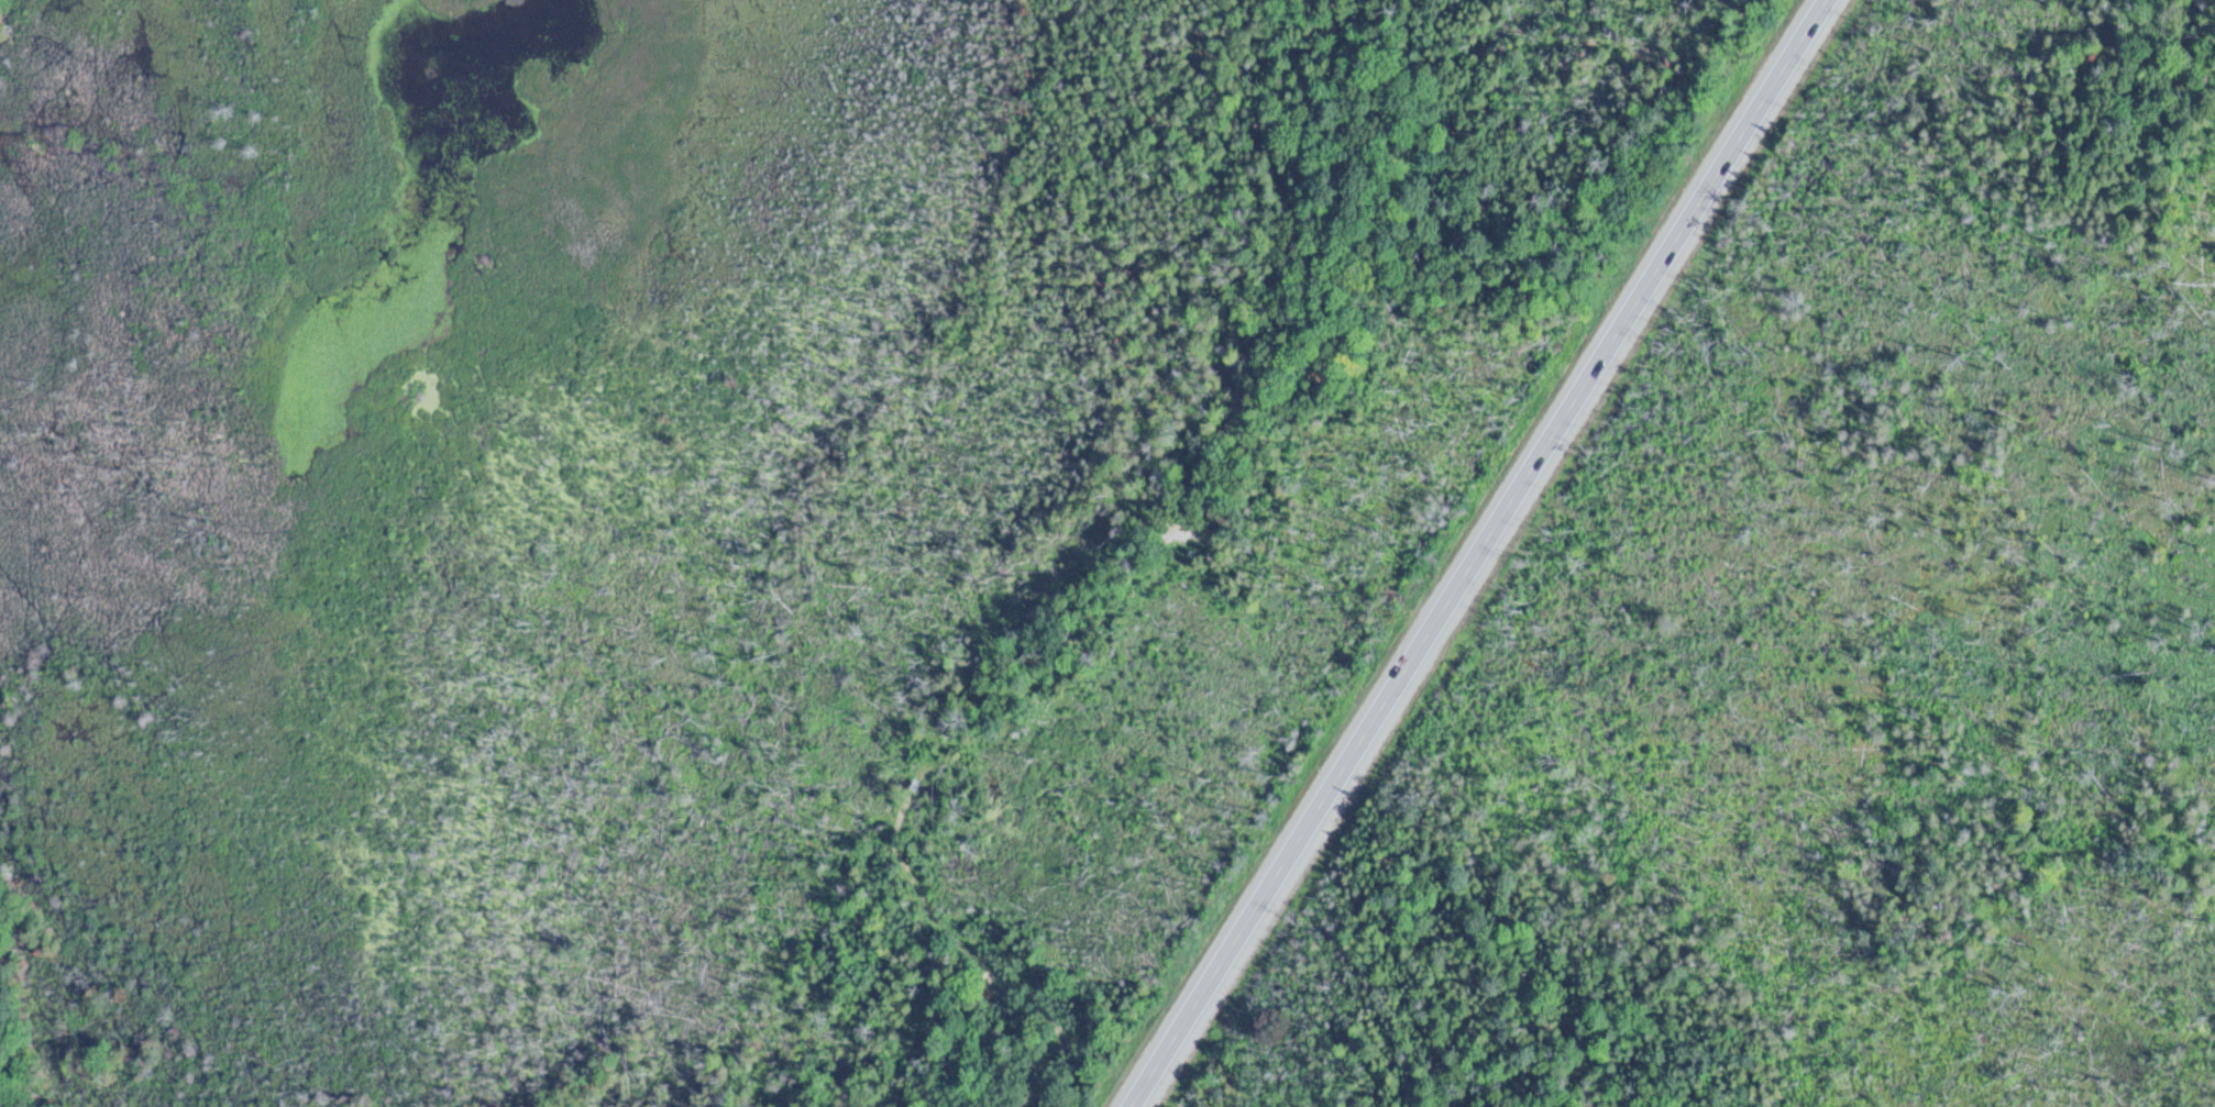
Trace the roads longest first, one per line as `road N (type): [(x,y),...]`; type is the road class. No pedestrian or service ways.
road 1 (primary): [(1132,1106),(1835,0)]

